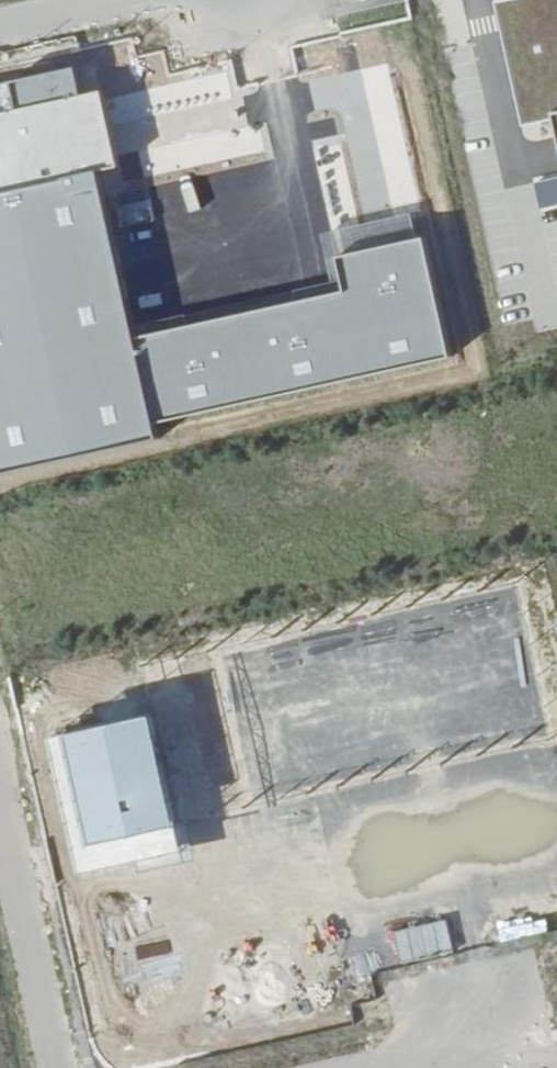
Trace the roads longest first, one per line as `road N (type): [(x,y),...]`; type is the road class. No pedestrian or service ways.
road 1 (unclassified): [(0,797),(63,1067)]
road 2 (residential): [(296,1067),(465,1029)]
road 3 (unclassified): [(309,0),(312,12),(189,36)]

